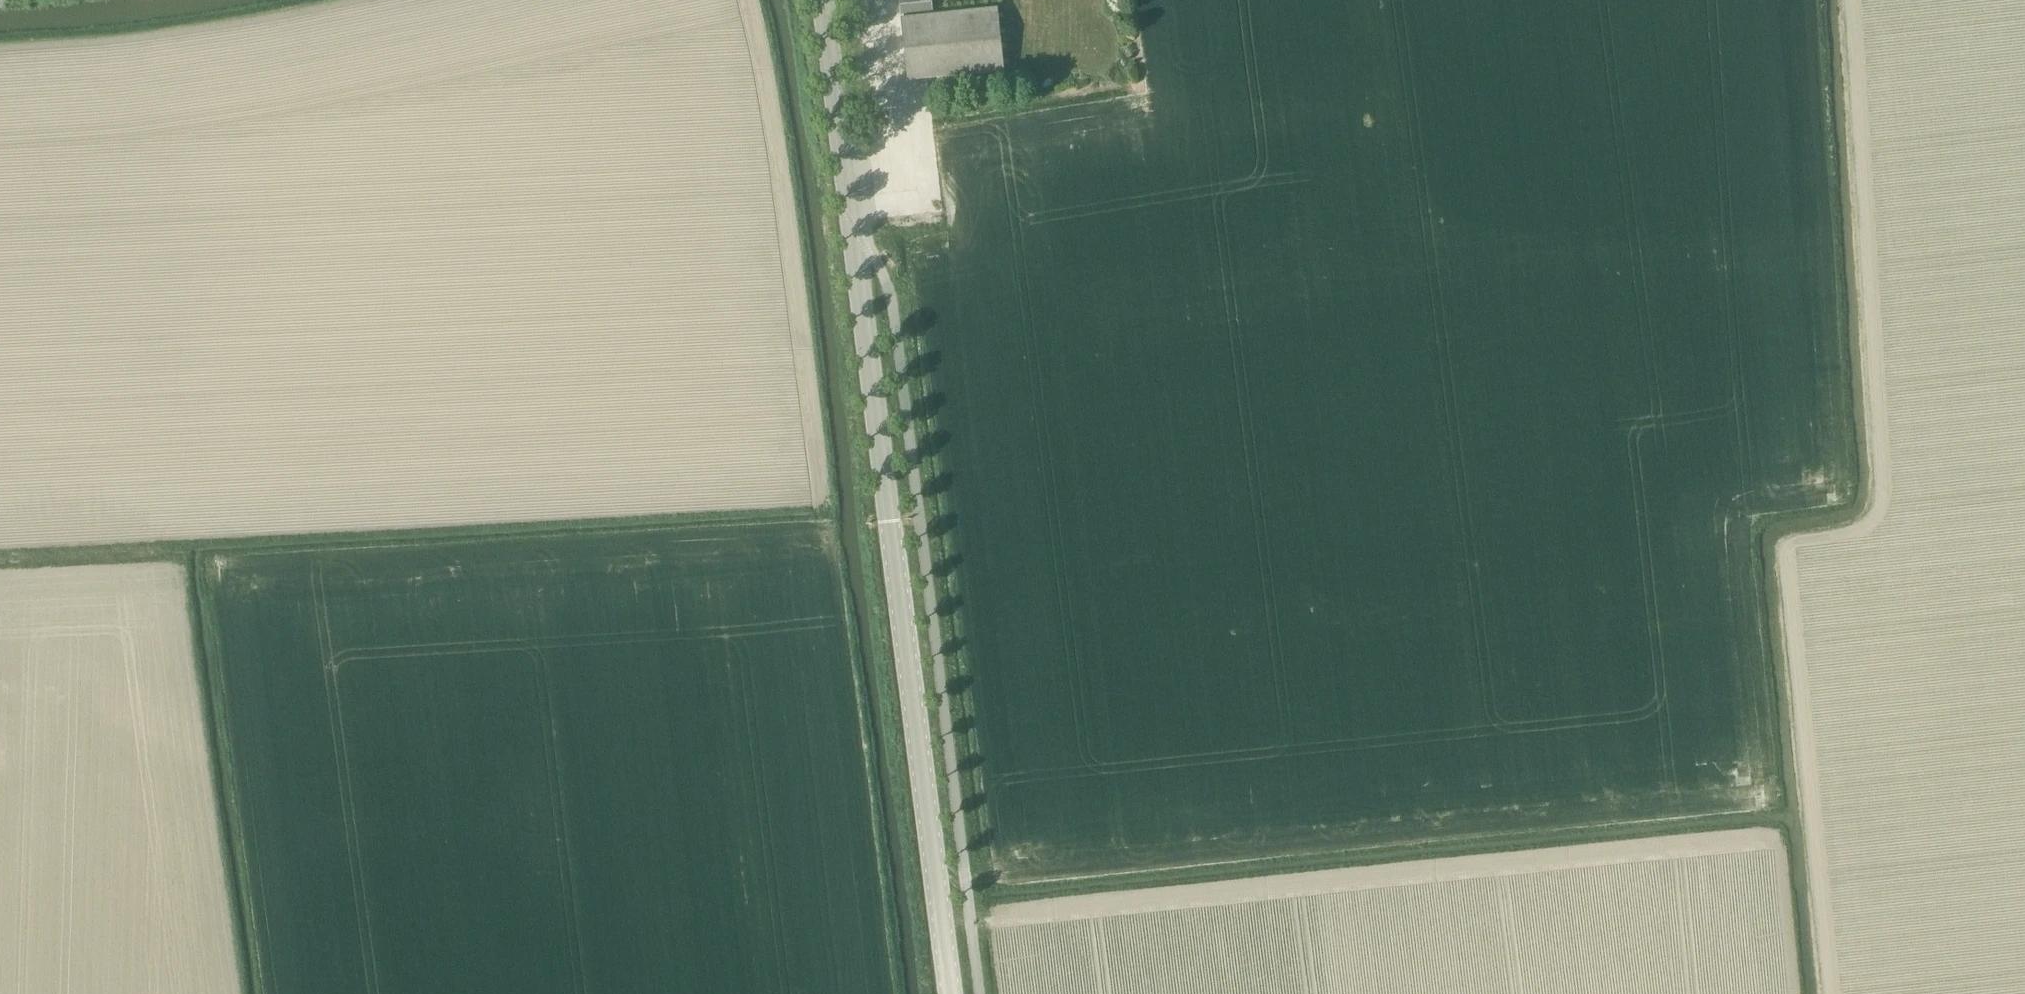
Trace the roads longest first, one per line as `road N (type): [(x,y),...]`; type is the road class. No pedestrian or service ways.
road 1 (tertiary): [(950,993),(823,0)]

